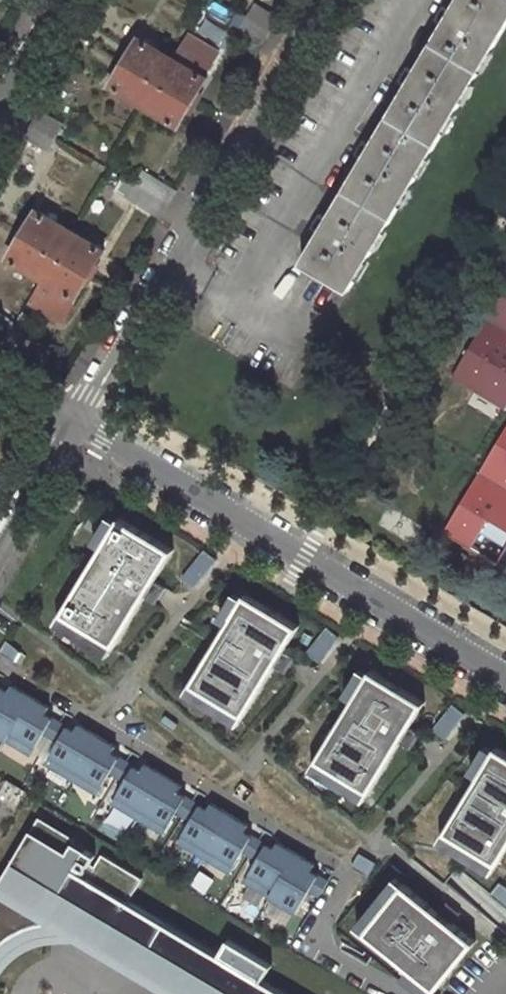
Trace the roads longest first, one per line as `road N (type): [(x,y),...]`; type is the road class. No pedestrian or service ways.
road 1 (residential): [(505,677),(72,419)]
road 2 (residential): [(322,0),(72,419)]
road 3 (residential): [(0,543),(72,419)]
road 4 (residential): [(0,106),(63,0)]

